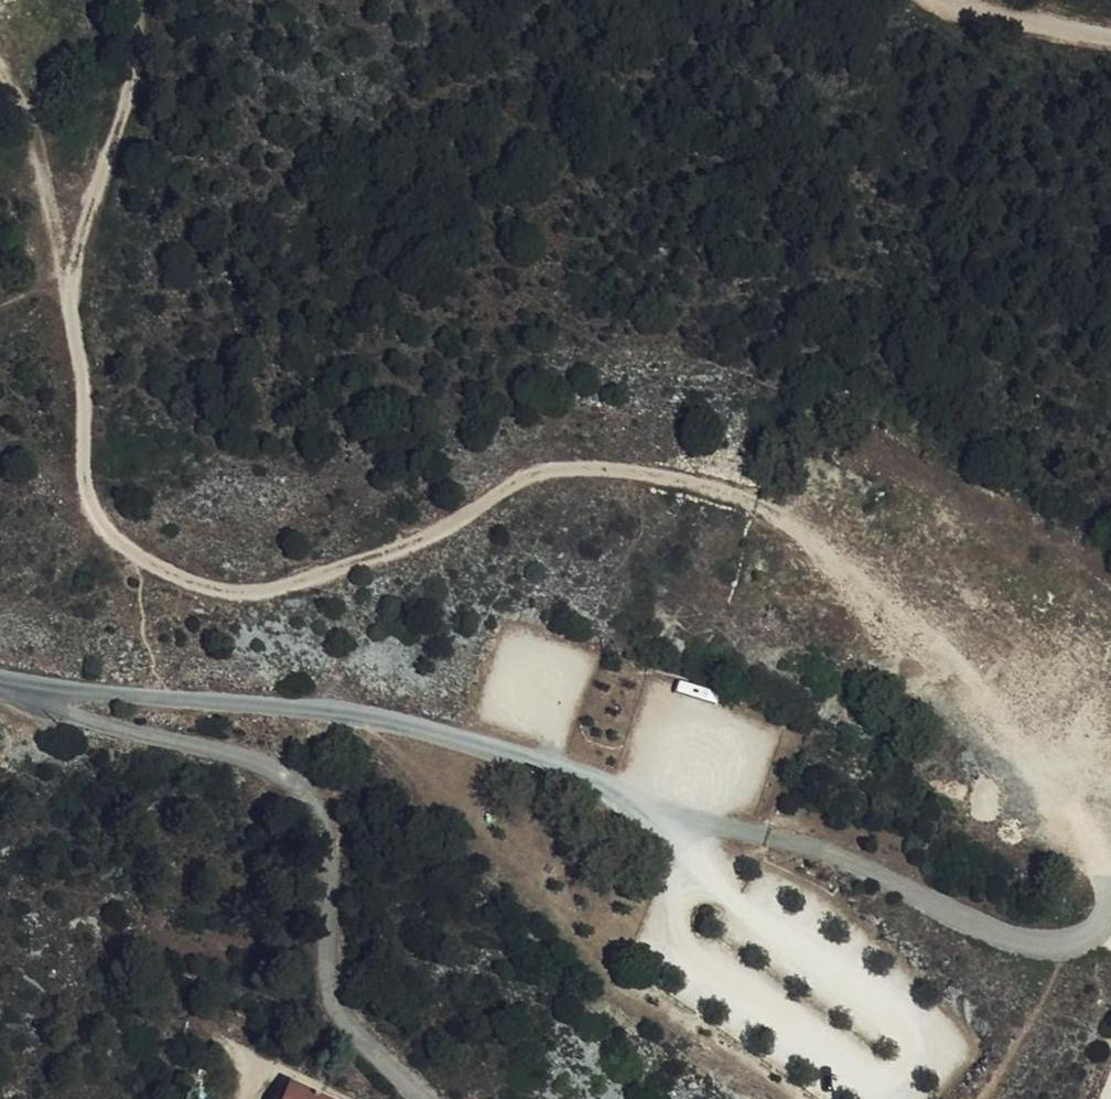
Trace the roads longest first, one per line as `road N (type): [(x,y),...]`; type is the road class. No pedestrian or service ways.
road 1 (track): [(1104,886),(1086,834),(902,618),(763,509),(708,486),(625,469),(547,472),(434,536),(268,592),(209,590),(140,556),(98,522),(87,489),(73,274),(145,35),(136,0)]
road 2 (unclassified): [(0,680),(349,715),(478,745),(689,818)]
road 3 (track): [(0,58),(29,106),(53,233),(73,274)]
road 4 (track): [(952,0),(1110,33)]

